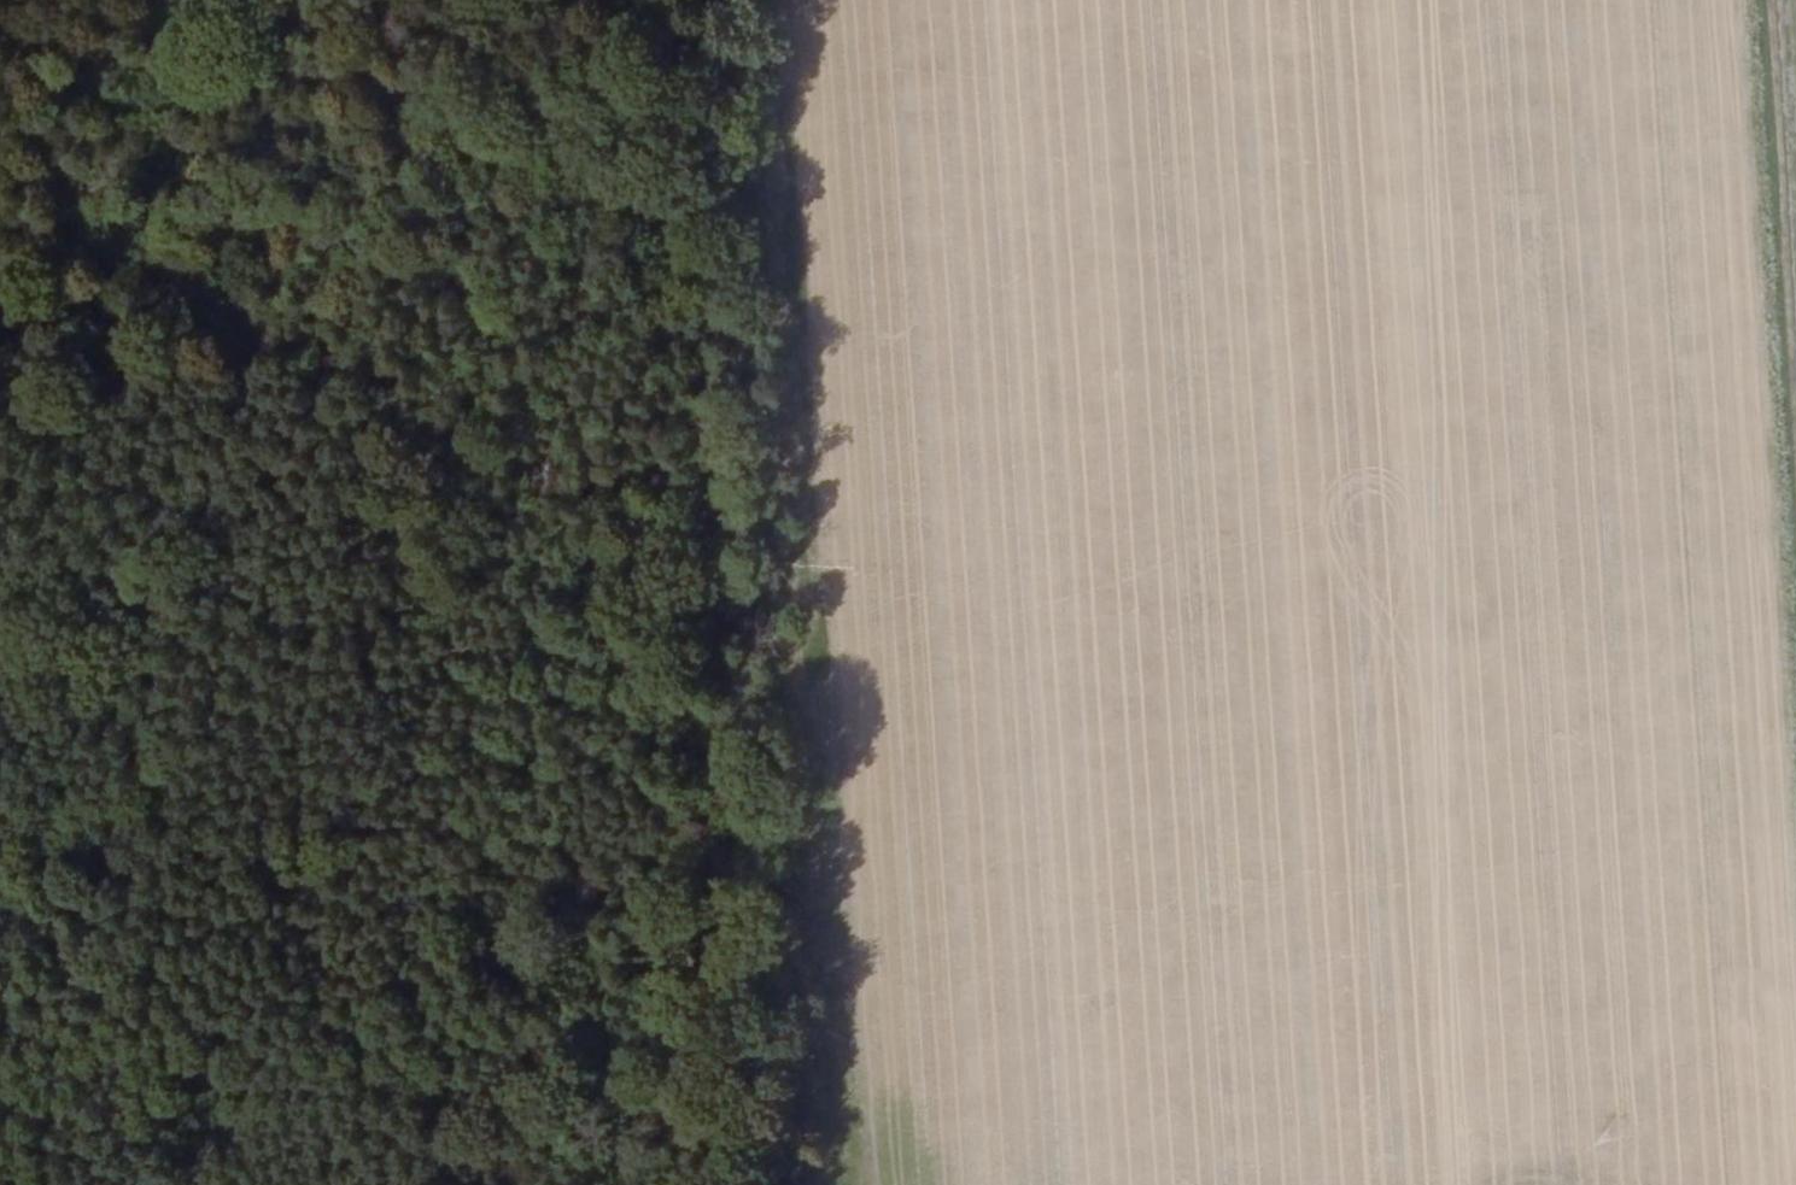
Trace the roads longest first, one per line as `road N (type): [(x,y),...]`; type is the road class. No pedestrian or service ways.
road 1 (track): [(779,0),(854,1184)]

